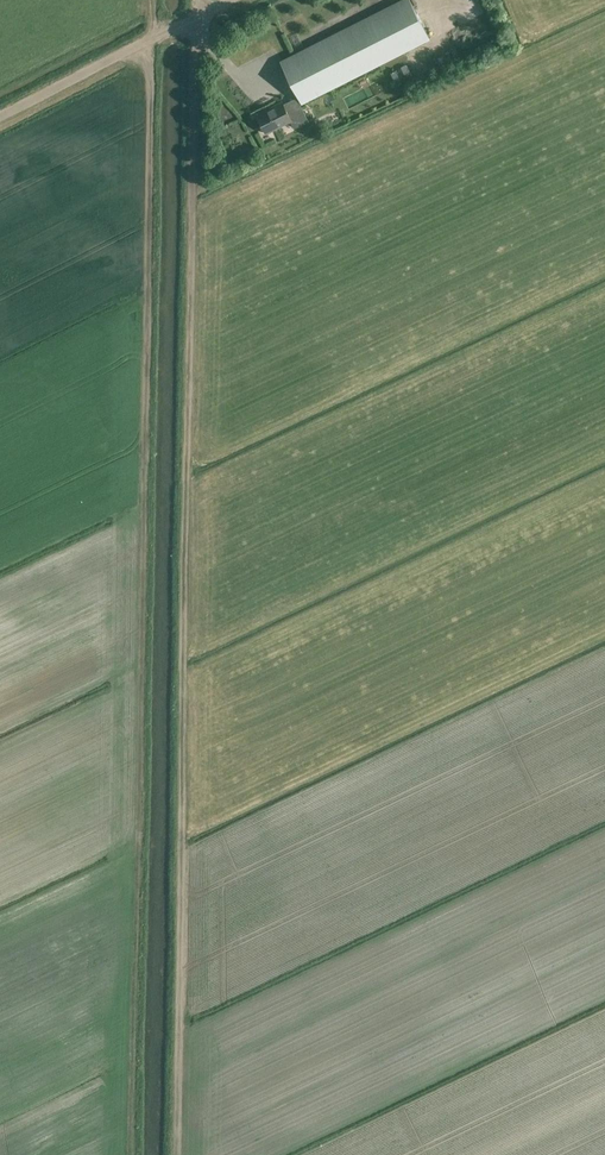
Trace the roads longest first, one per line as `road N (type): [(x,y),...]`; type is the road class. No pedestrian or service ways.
road 1 (track): [(177,1154),(196,19)]
road 2 (track): [(130,1154),(148,40)]
road 3 (track): [(0,116),(148,40)]

